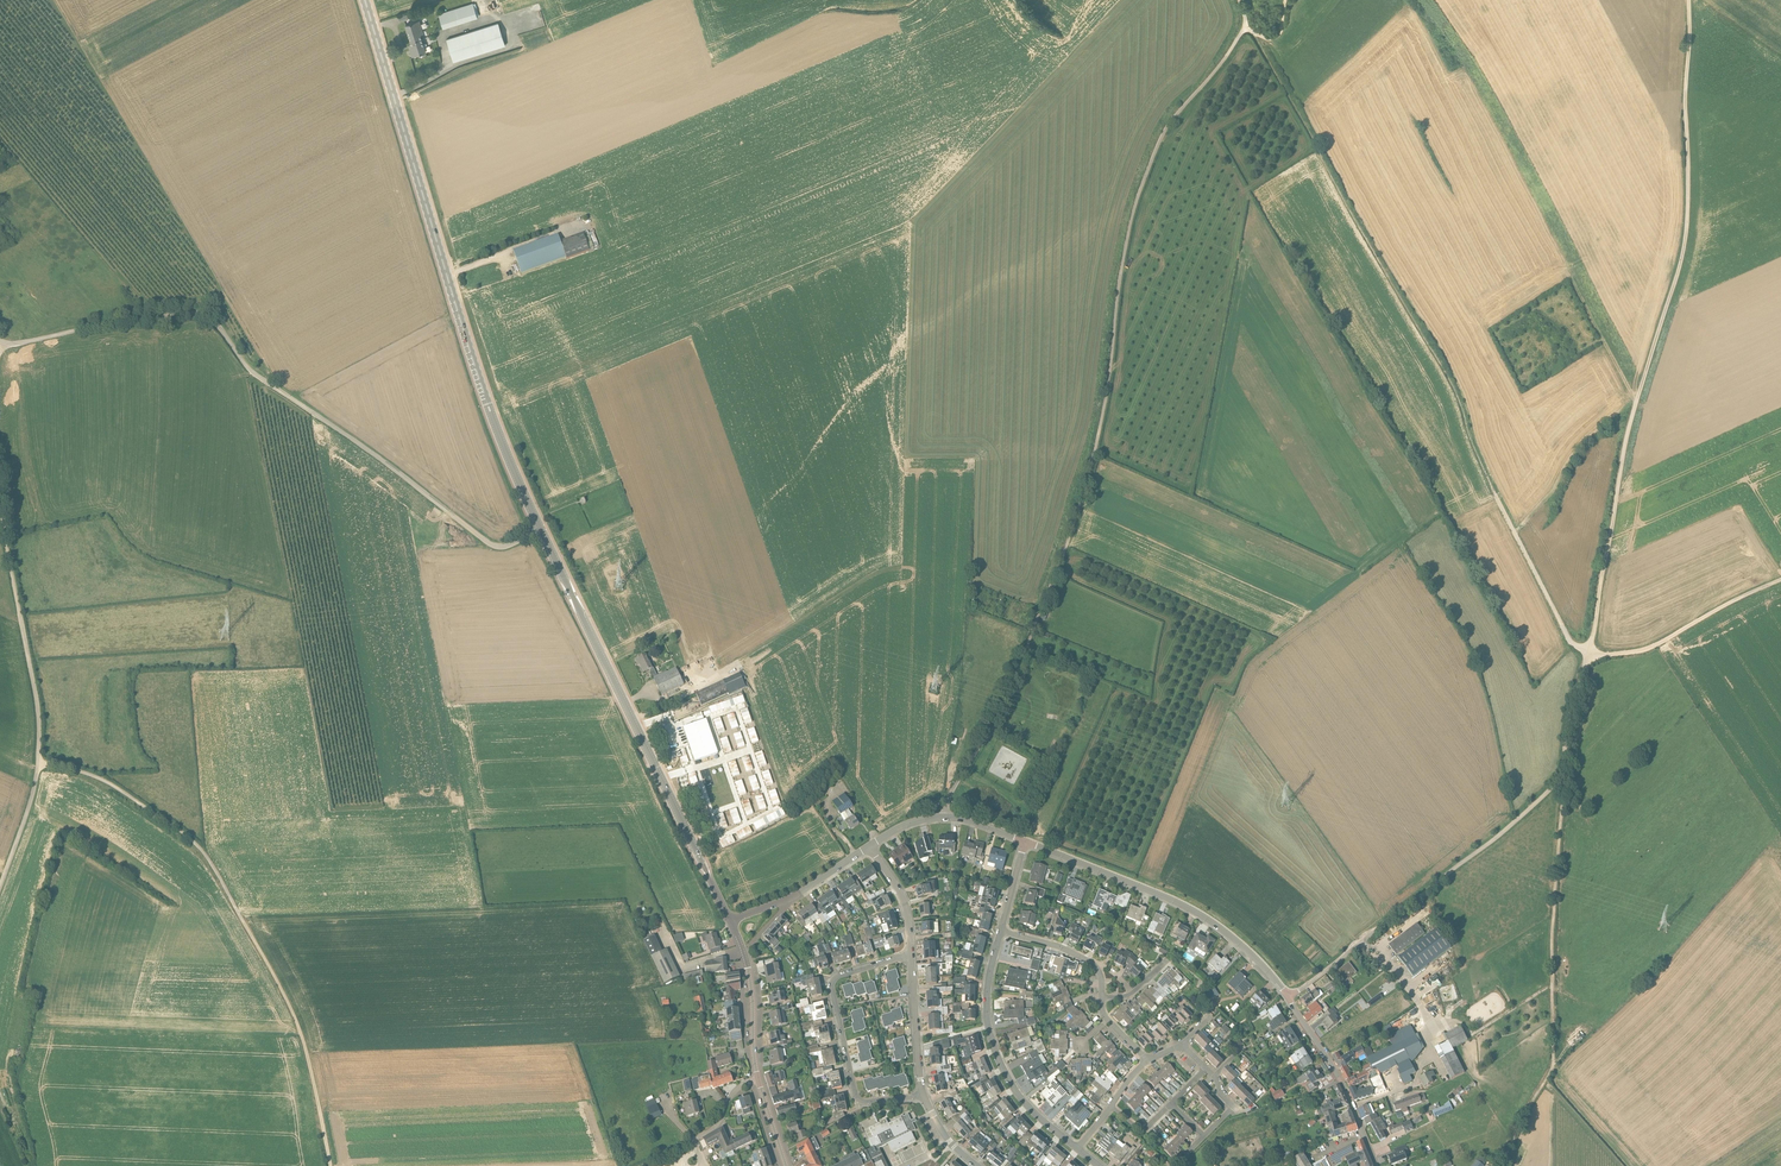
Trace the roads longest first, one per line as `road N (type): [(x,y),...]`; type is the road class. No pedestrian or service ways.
road 1 (track): [(944,817),(1018,667),(1074,521),(1104,409),(1126,240),(1147,173),(1173,119),(1246,29)]
road 2 (track): [(1689,0),(1684,244),(1627,433),(1588,652)]
road 3 (unclassified): [(541,530),(505,547),(489,543),(254,373),(201,313),(3,342)]
road 4 (tertiary): [(541,530),(475,365),(365,0)]
road 5 (track): [(38,763),(104,780),(208,858),(295,1021),(330,1165)]
road 6 (tertiary): [(730,920),(541,530)]
road 7 (unclassified): [(0,886),(33,794),(39,723),(0,488)]
road 8 (track): [(1564,775),(1552,1064),(1501,1165)]
road 9 (residential): [(1288,997),(1250,954),(1195,911),(1025,841)]
road 10 (residential): [(911,954),(839,976),(832,989),(858,1098),(924,1095)]
road 11 (track): [(1365,940),(1564,775)]
road 12 (residential): [(1077,1148),(1025,1103),(994,1048),(987,991),(1001,931)]
road 13 (track): [(1780,579),(1652,648),(1588,652)]
road 14 (residential): [(1377,1165),(1342,1083),(1288,997)]
road 15 (track): [(1588,652),(1567,637),(1497,498)]
road 16 (residential): [(1025,841),(944,817),(910,823),(869,846)]
road 17 (tertiary): [(758,1079),(752,990),(730,920)]
road 18 (residential): [(730,920),(791,897),(869,846)]
road 19 (residential): [(924,1095),(911,954)]
road 20 (track): [(1588,652),(1567,724),(1564,775)]

